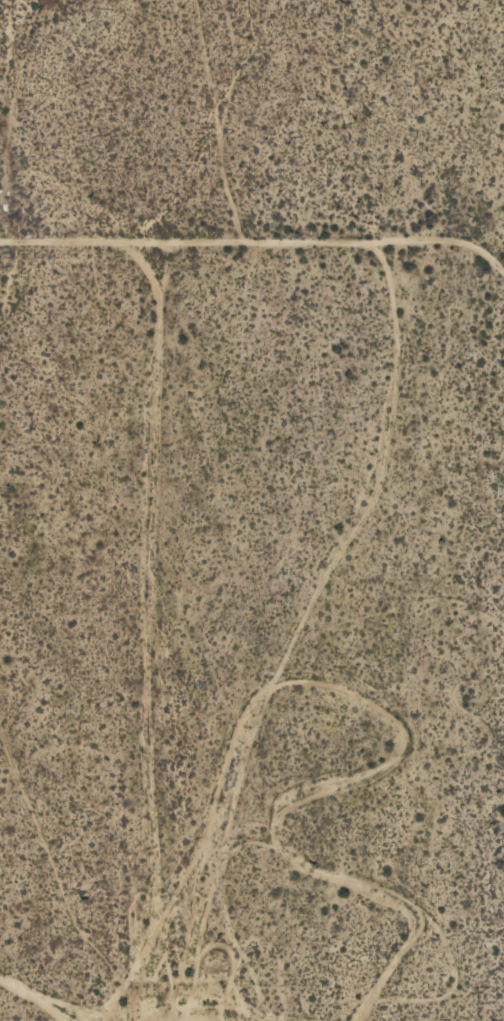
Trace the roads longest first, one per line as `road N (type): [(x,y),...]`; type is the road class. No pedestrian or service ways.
road 1 (track): [(0,244),(442,239),(474,244),(503,271)]

